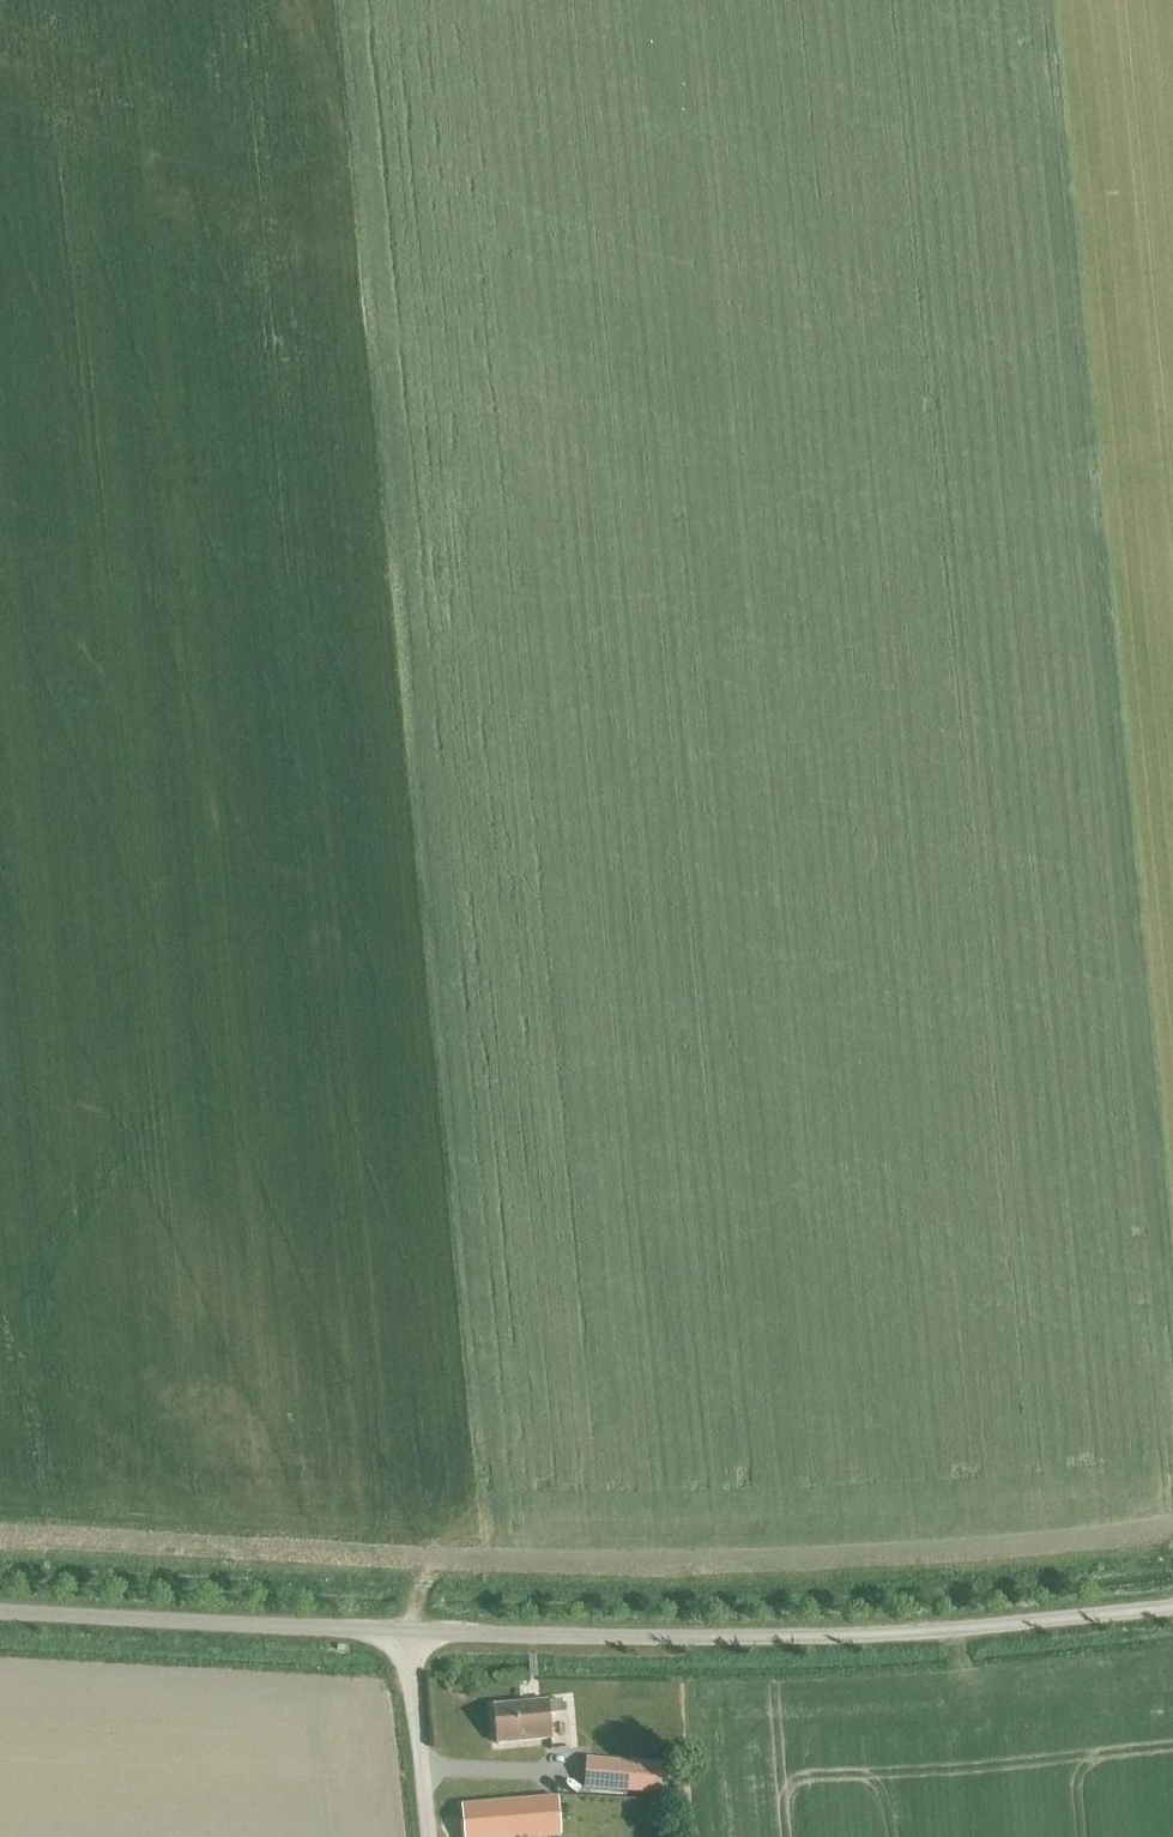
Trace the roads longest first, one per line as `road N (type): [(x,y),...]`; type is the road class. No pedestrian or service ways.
road 1 (unclassified): [(1172,1605),(872,1638),(411,1632)]
road 2 (unclassified): [(411,1632),(0,1611)]
road 3 (unclassified): [(429,1836),(411,1632)]

